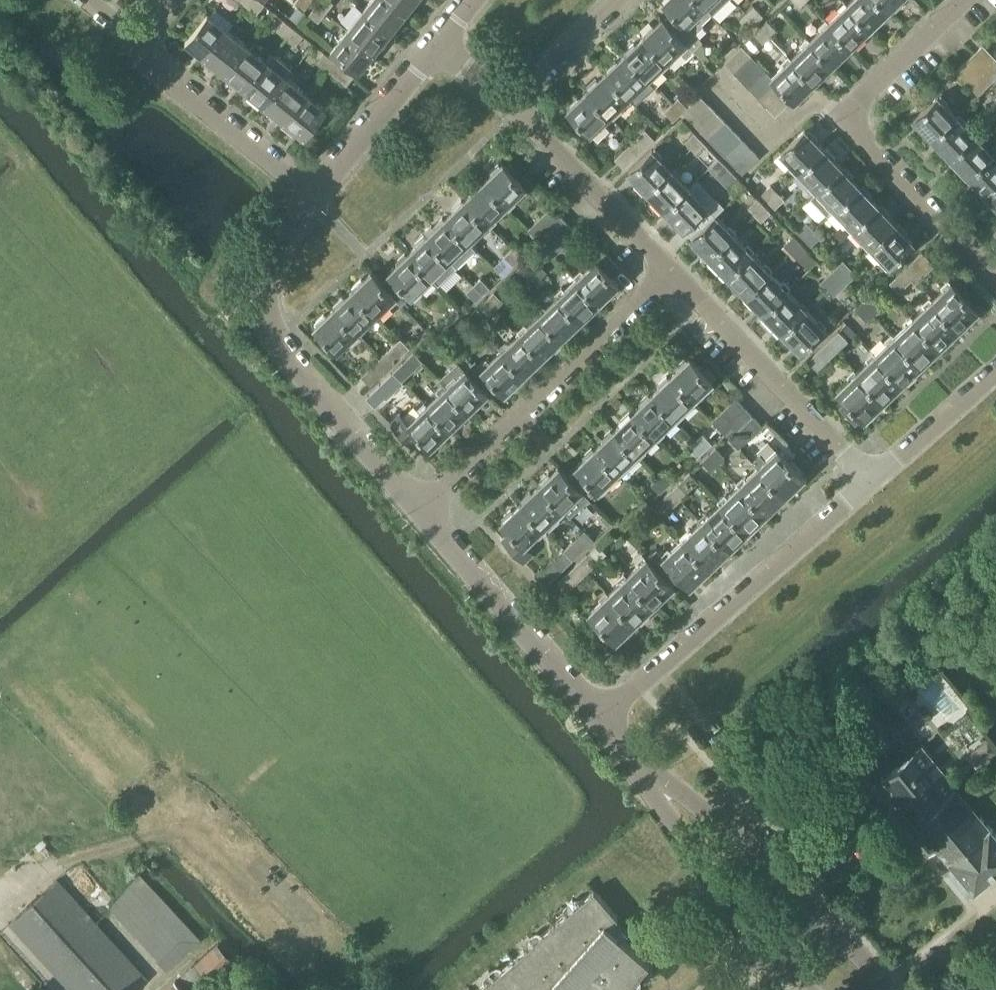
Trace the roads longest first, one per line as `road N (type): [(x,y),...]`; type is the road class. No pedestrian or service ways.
road 1 (residential): [(420,506),(276,335),(265,307),(266,273),(285,229),(312,196)]
road 2 (residential): [(995,269),(852,113),(965,0)]
road 3 (residential): [(602,720),(873,482)]
road 4 (residential): [(420,506),(675,275)]
road 5 (residential): [(873,482),(675,275)]
road 6 (residential): [(602,720),(420,506)]
road 7 (residential): [(675,275),(509,102)]
road 8 (residential): [(813,907),(633,760)]
road 9 (residential): [(633,760),(770,947)]
road 10 (residential): [(312,196),(151,68),(137,47)]
road 11 (residential): [(312,196),(435,46)]
road 12 (residential): [(873,482),(995,371)]
road 13 (residential): [(509,102),(622,0)]

